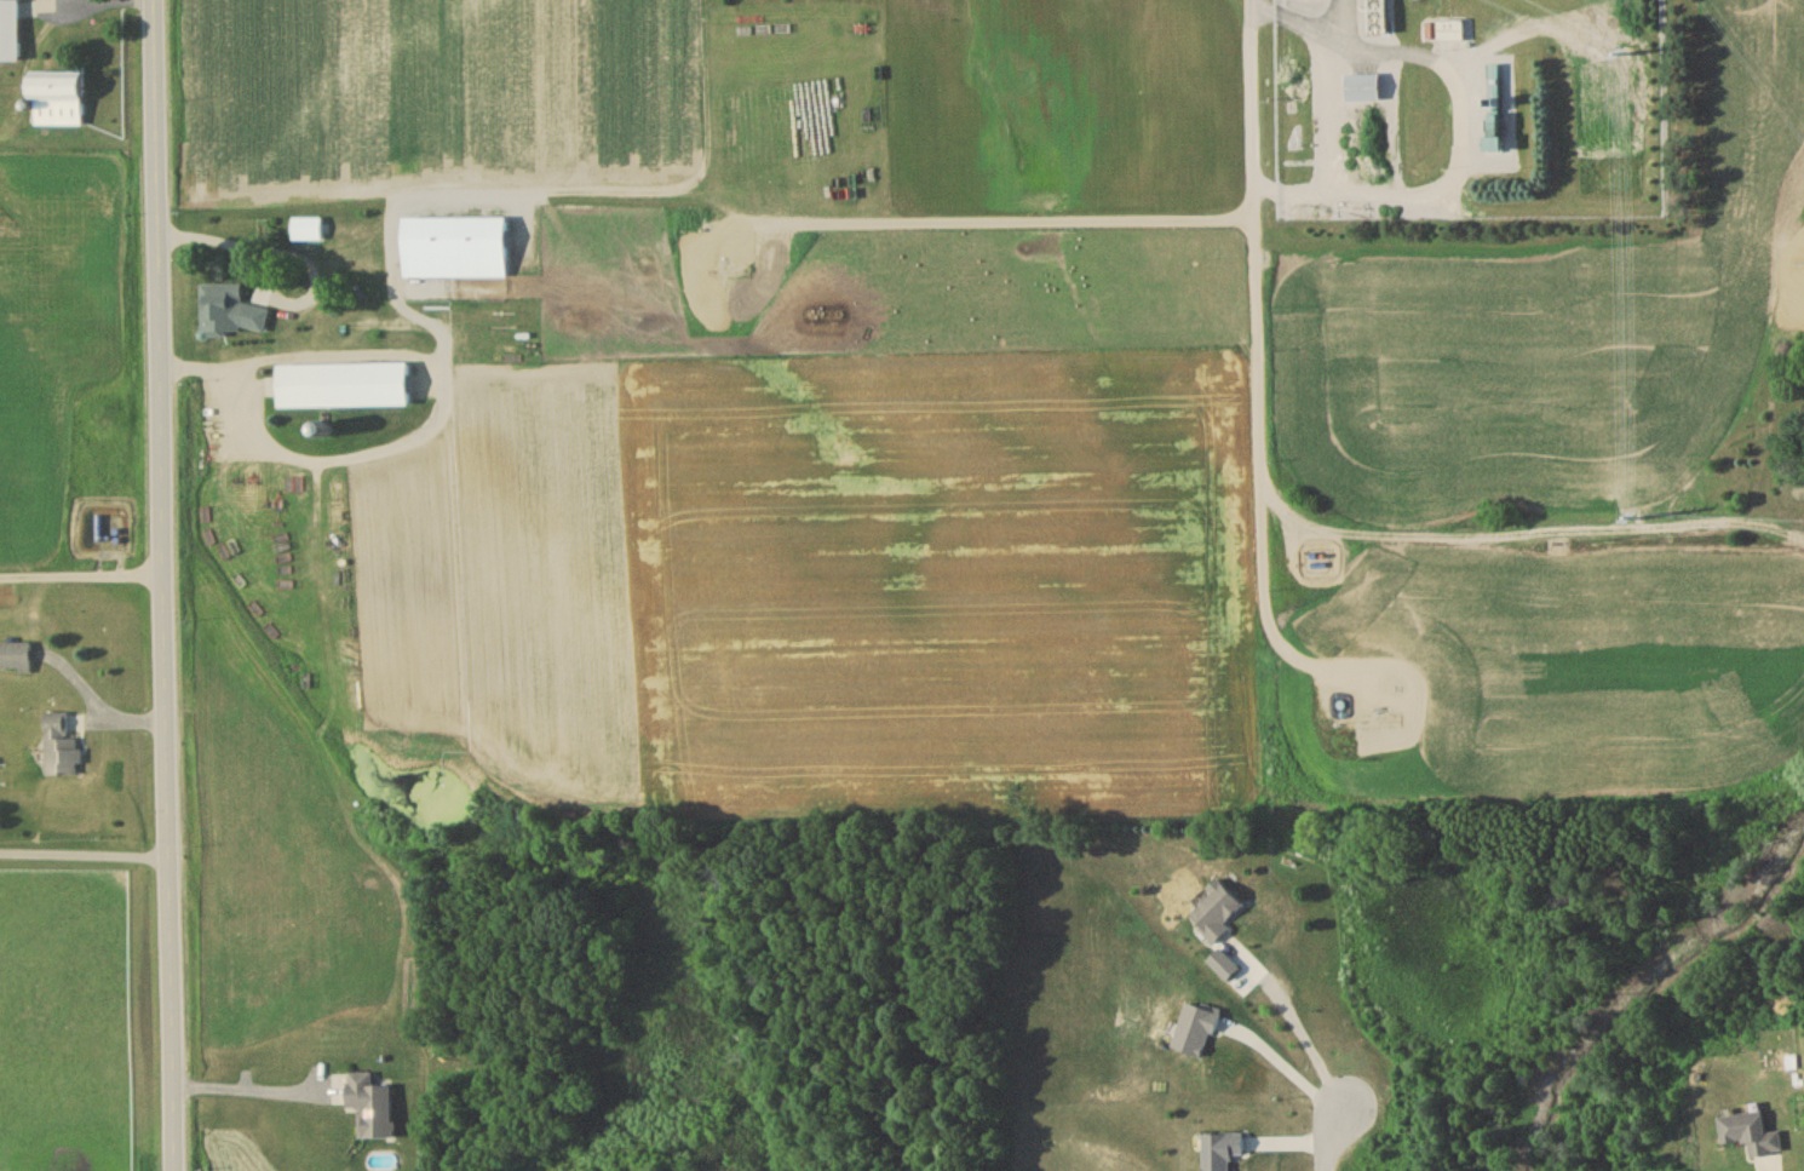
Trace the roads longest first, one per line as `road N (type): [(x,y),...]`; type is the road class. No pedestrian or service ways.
road 1 (residential): [(175,1170),(154,0)]

